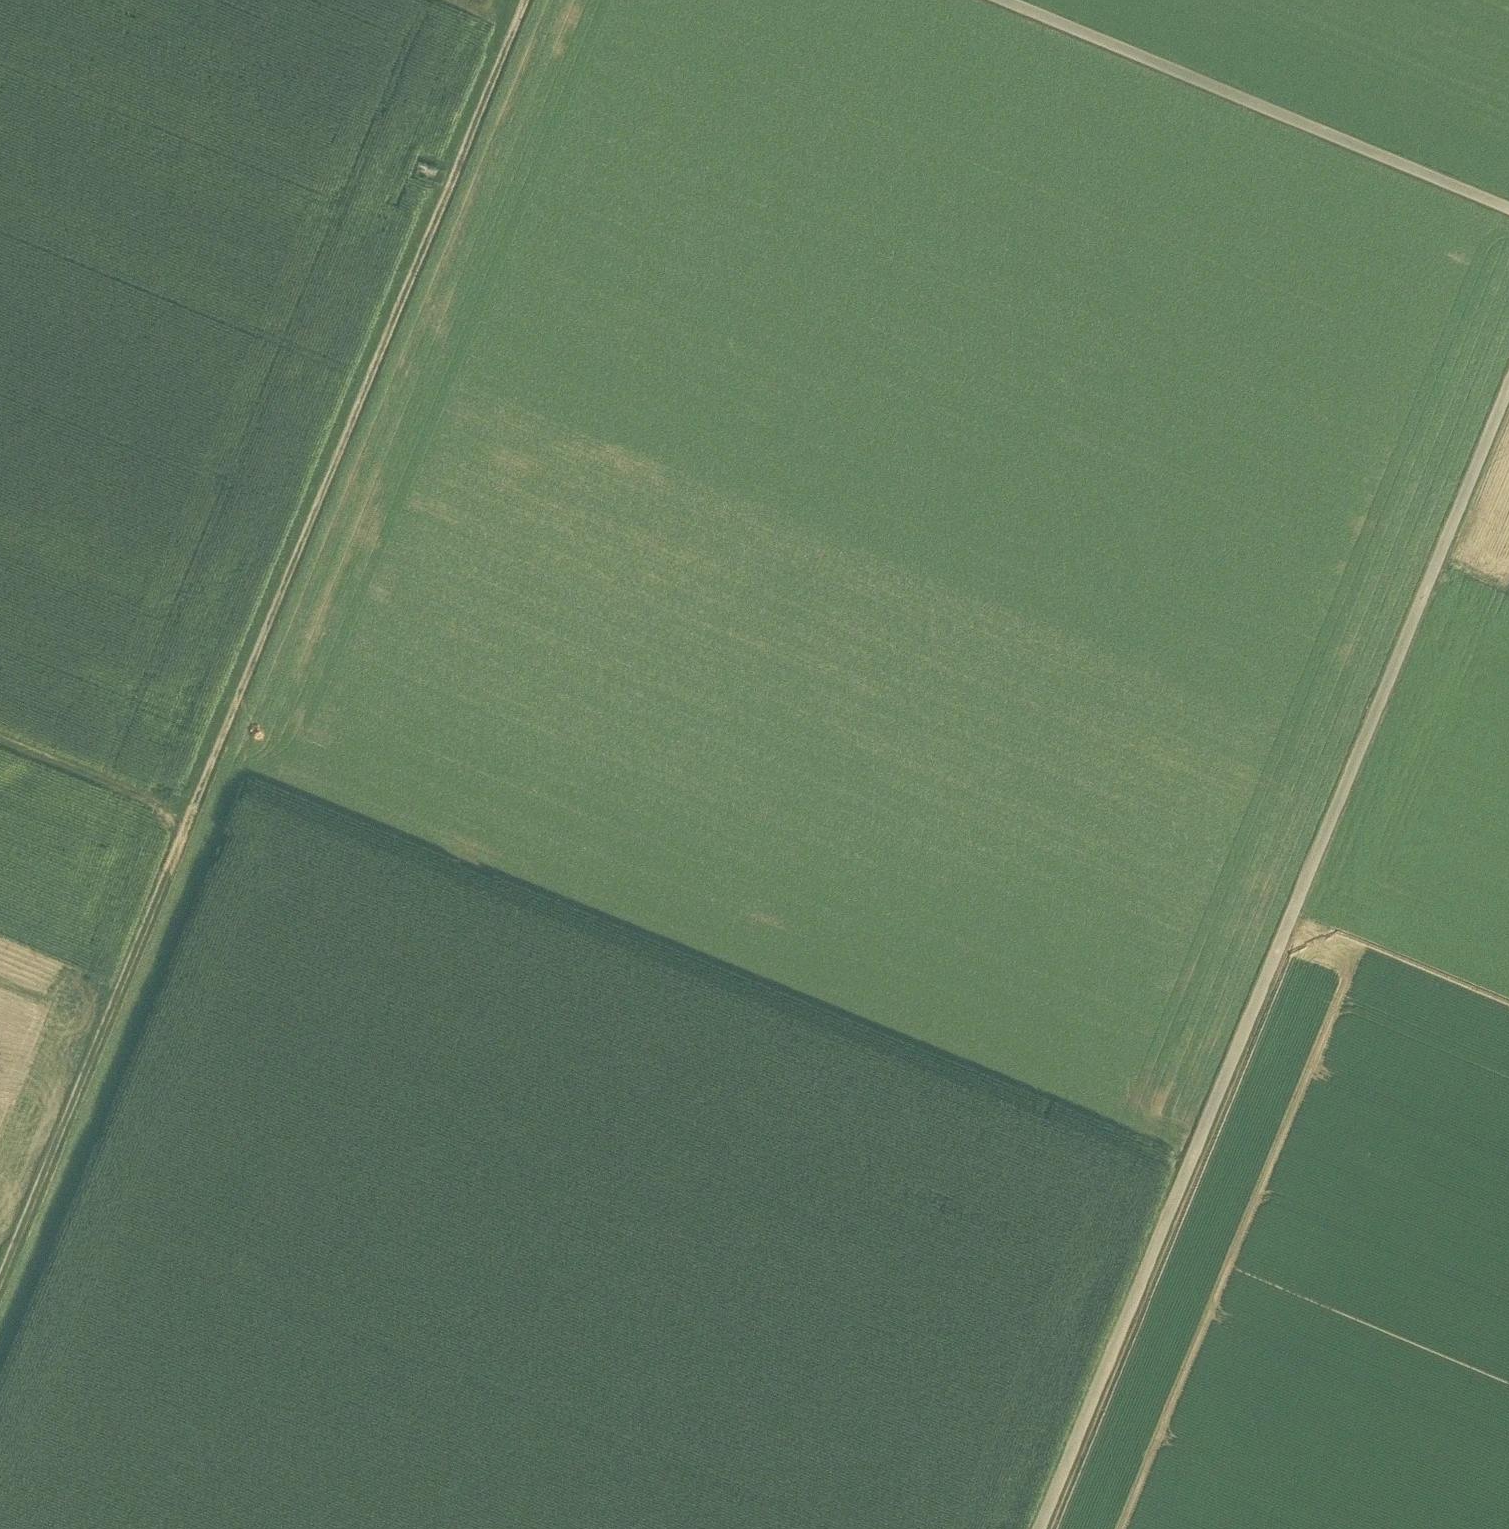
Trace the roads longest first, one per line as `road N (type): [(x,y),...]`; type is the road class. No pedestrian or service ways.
road 1 (track): [(0,1279),(528,0)]
road 2 (track): [(1039,1528),(1508,392)]
road 3 (track): [(1508,209),(1004,0)]

